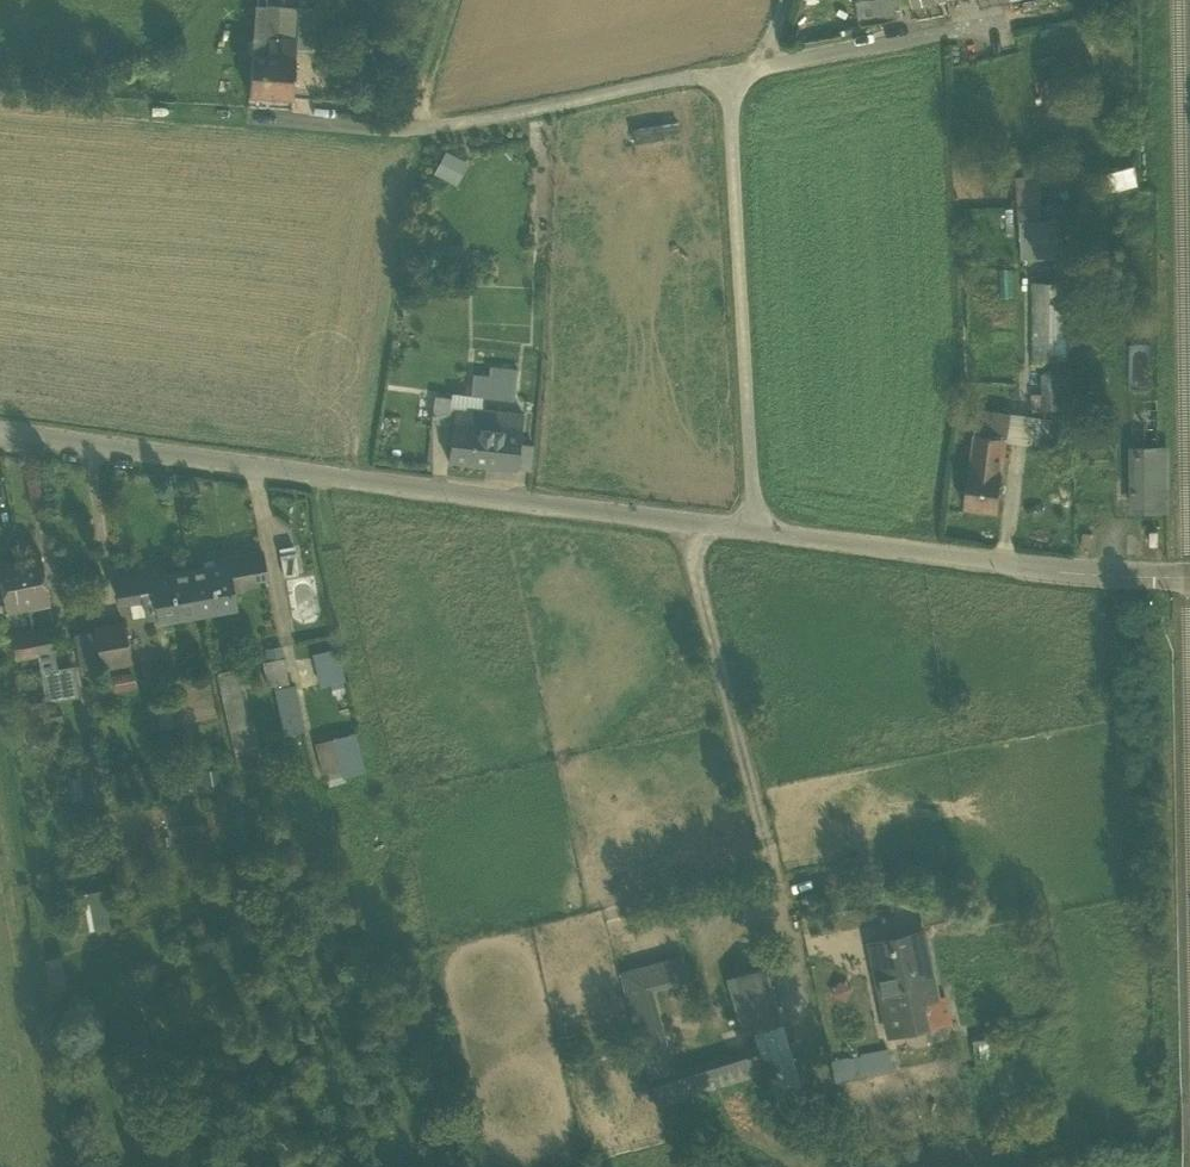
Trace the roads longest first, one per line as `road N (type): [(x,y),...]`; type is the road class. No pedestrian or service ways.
road 1 (unclassified): [(756,531),(0,432)]
road 2 (unclassified): [(724,69),(410,134),(0,101)]
road 3 (unclassified): [(756,531),(724,69)]
road 4 (unclassified): [(1189,578),(1061,572),(756,531)]
road 5 (unclassified): [(1000,22),(765,61)]
road 6 (track): [(792,947),(843,1145),(840,1166)]
road 7 (track): [(410,134),(450,0)]

